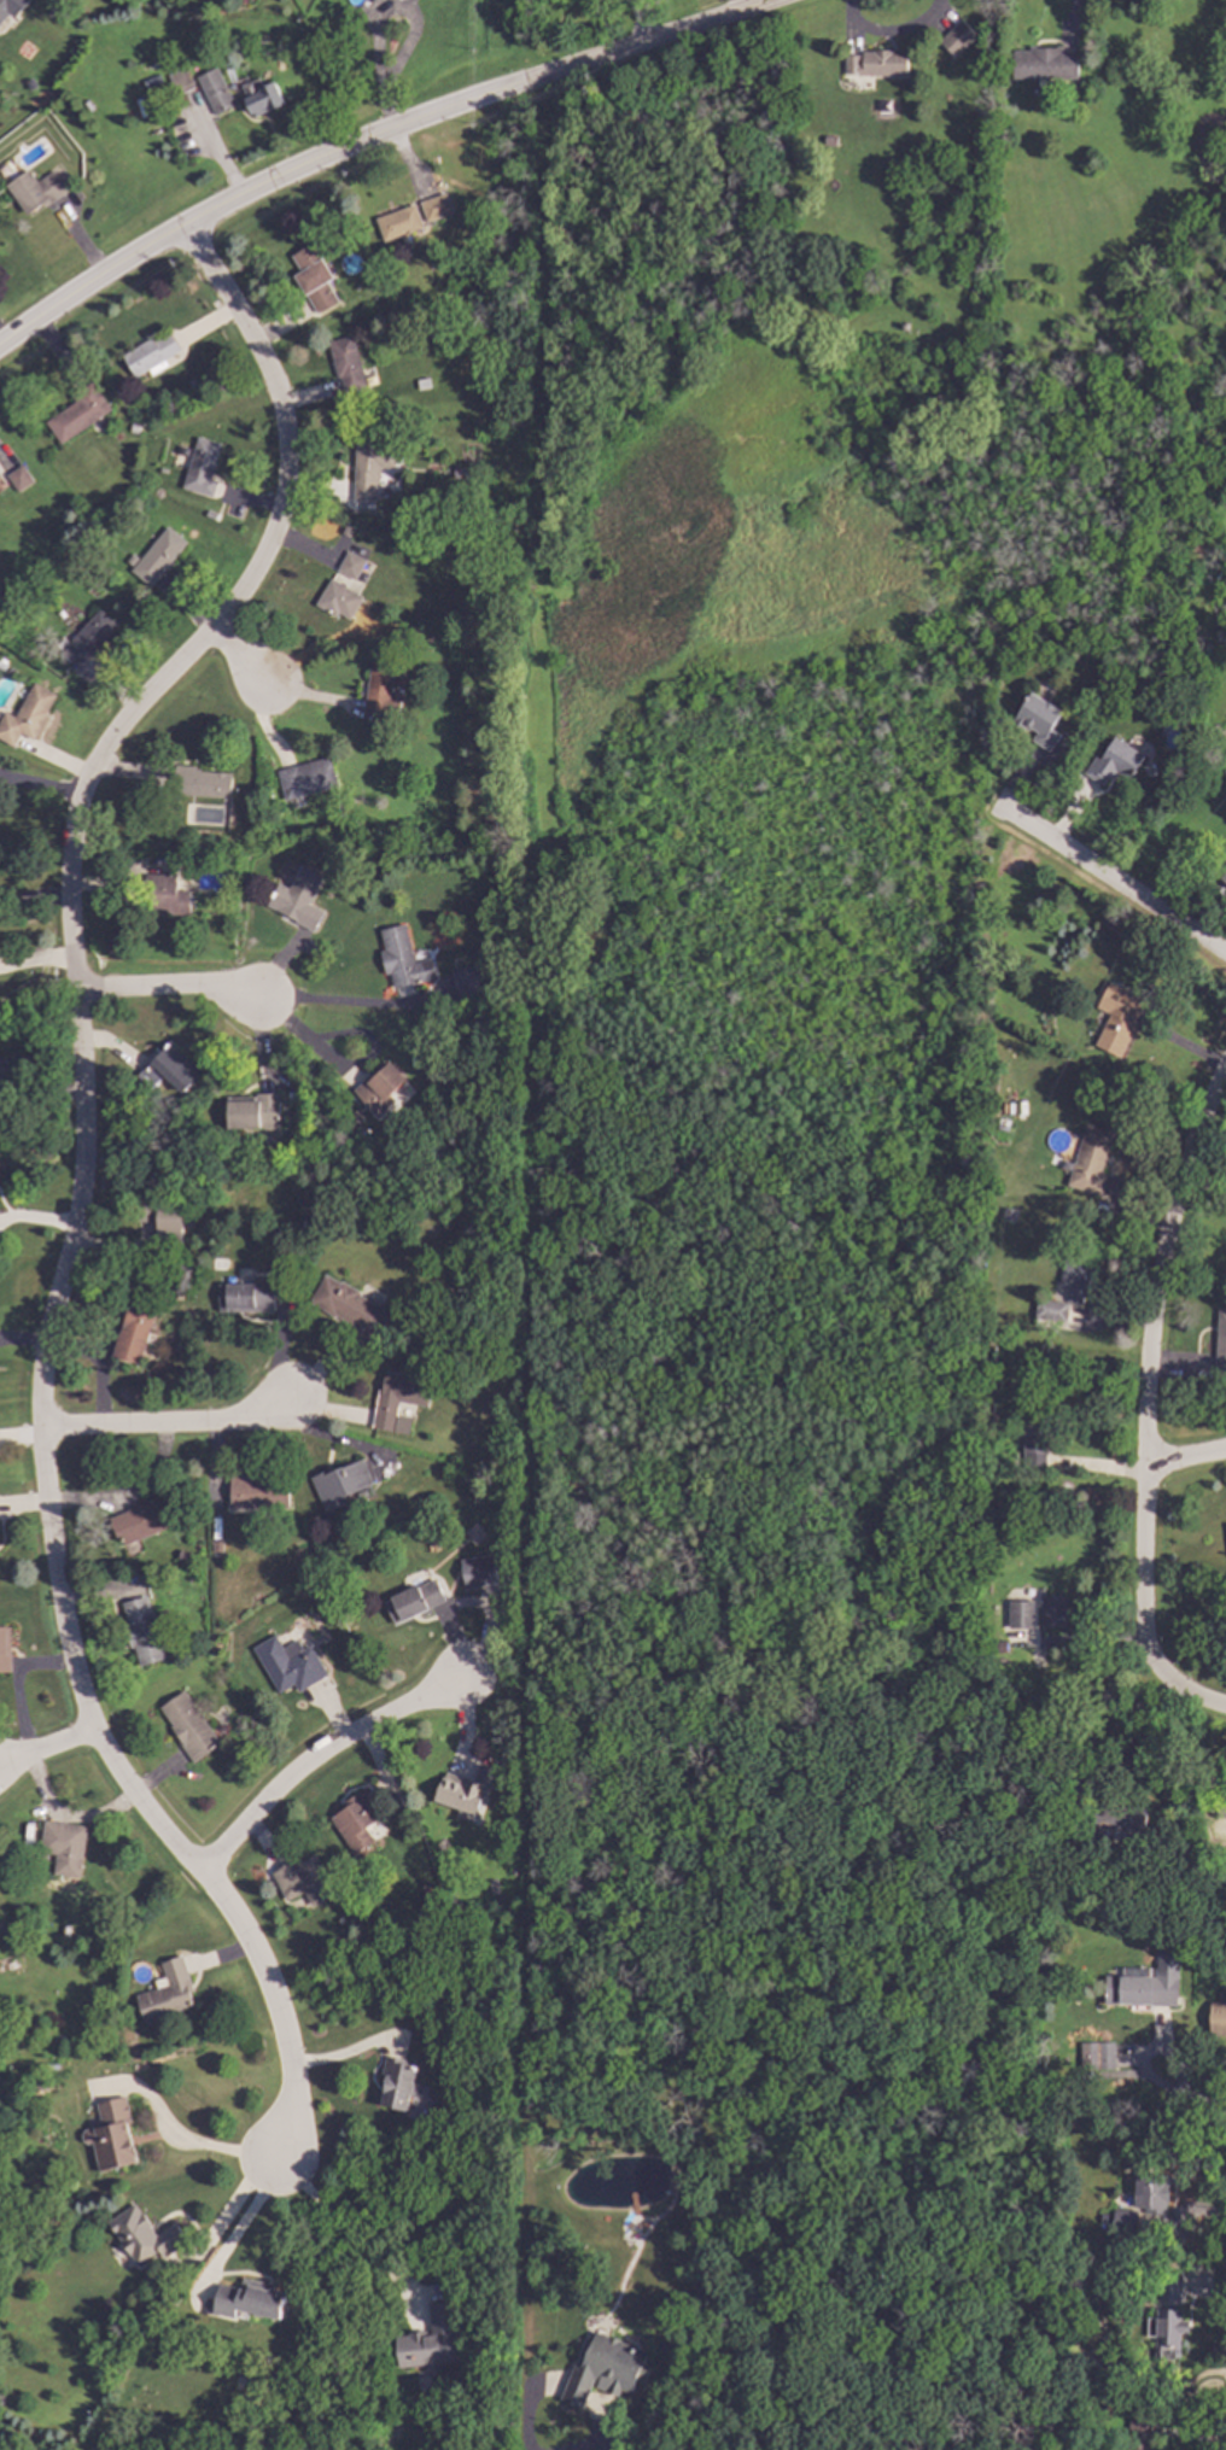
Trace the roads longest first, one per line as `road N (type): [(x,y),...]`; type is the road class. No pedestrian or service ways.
road 1 (residential): [(179,224),(273,387),(287,446),(286,481),(268,546),(249,579),(100,749),(76,807),(68,884),(83,1113),(75,1222),(43,1352),(43,1477),(70,1655),(94,1730),(142,1806),(217,1891),(273,1998),(291,2077),(278,2165)]
road 2 (residential): [(1225,1061),(1209,1089),(1168,1221),(1149,1345),(1145,1642),(1191,1695)]
road 3 (tertiary): [(520,78),(262,182),(140,246),(0,342)]
road 4 (residential): [(200,1871),(303,1765),(455,1679)]
road 5 (residential): [(1003,808),(1225,950)]
road 6 (tertiary): [(769,0),(520,78)]
road 7 (residential): [(41,1428),(226,1425),(293,1401)]
road 8 (residential): [(75,993),(186,987),(273,1006)]

